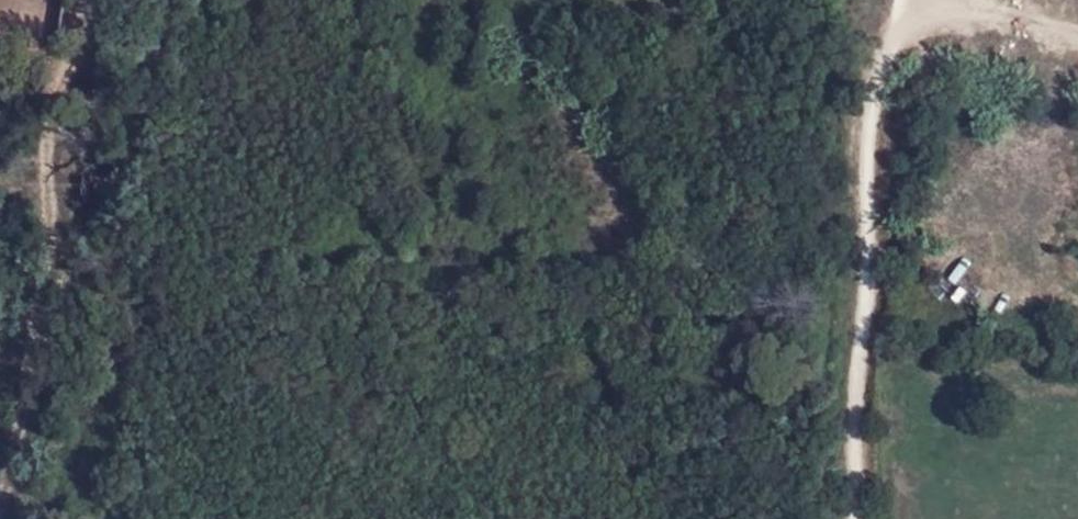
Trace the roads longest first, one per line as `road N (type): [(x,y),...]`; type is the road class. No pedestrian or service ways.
road 1 (track): [(88,0),(65,85),(4,518)]

